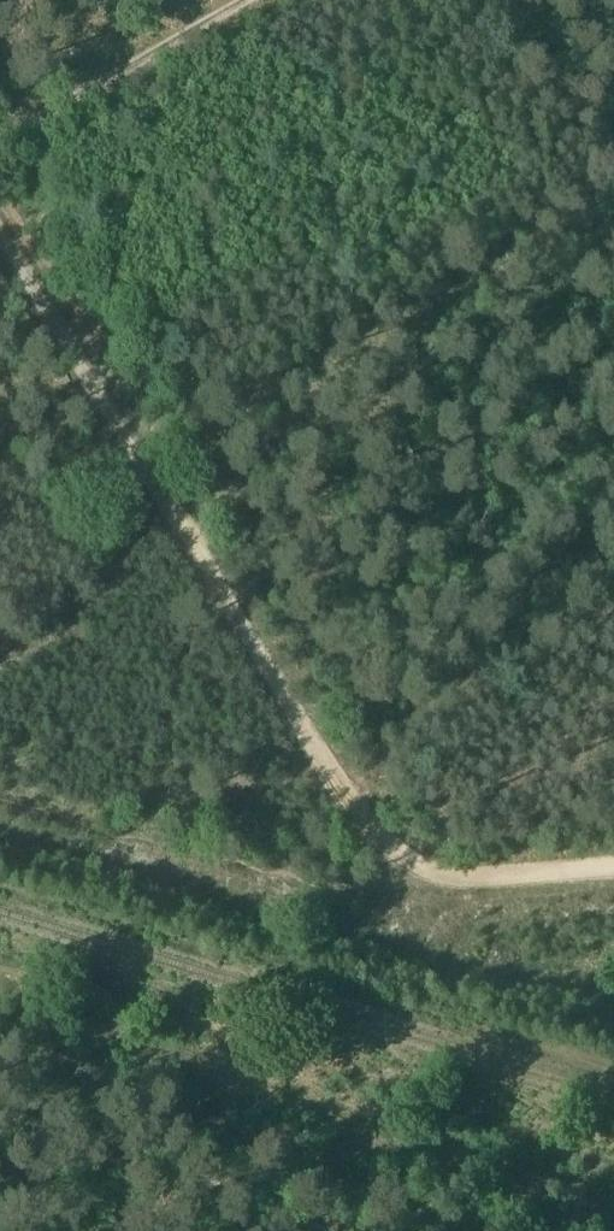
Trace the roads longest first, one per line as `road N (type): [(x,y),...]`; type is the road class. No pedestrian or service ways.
road 1 (track): [(431,876),(380,842),(332,775),(0,219)]
road 2 (track): [(0,145),(250,0)]
road 3 (track): [(613,865),(431,876)]

